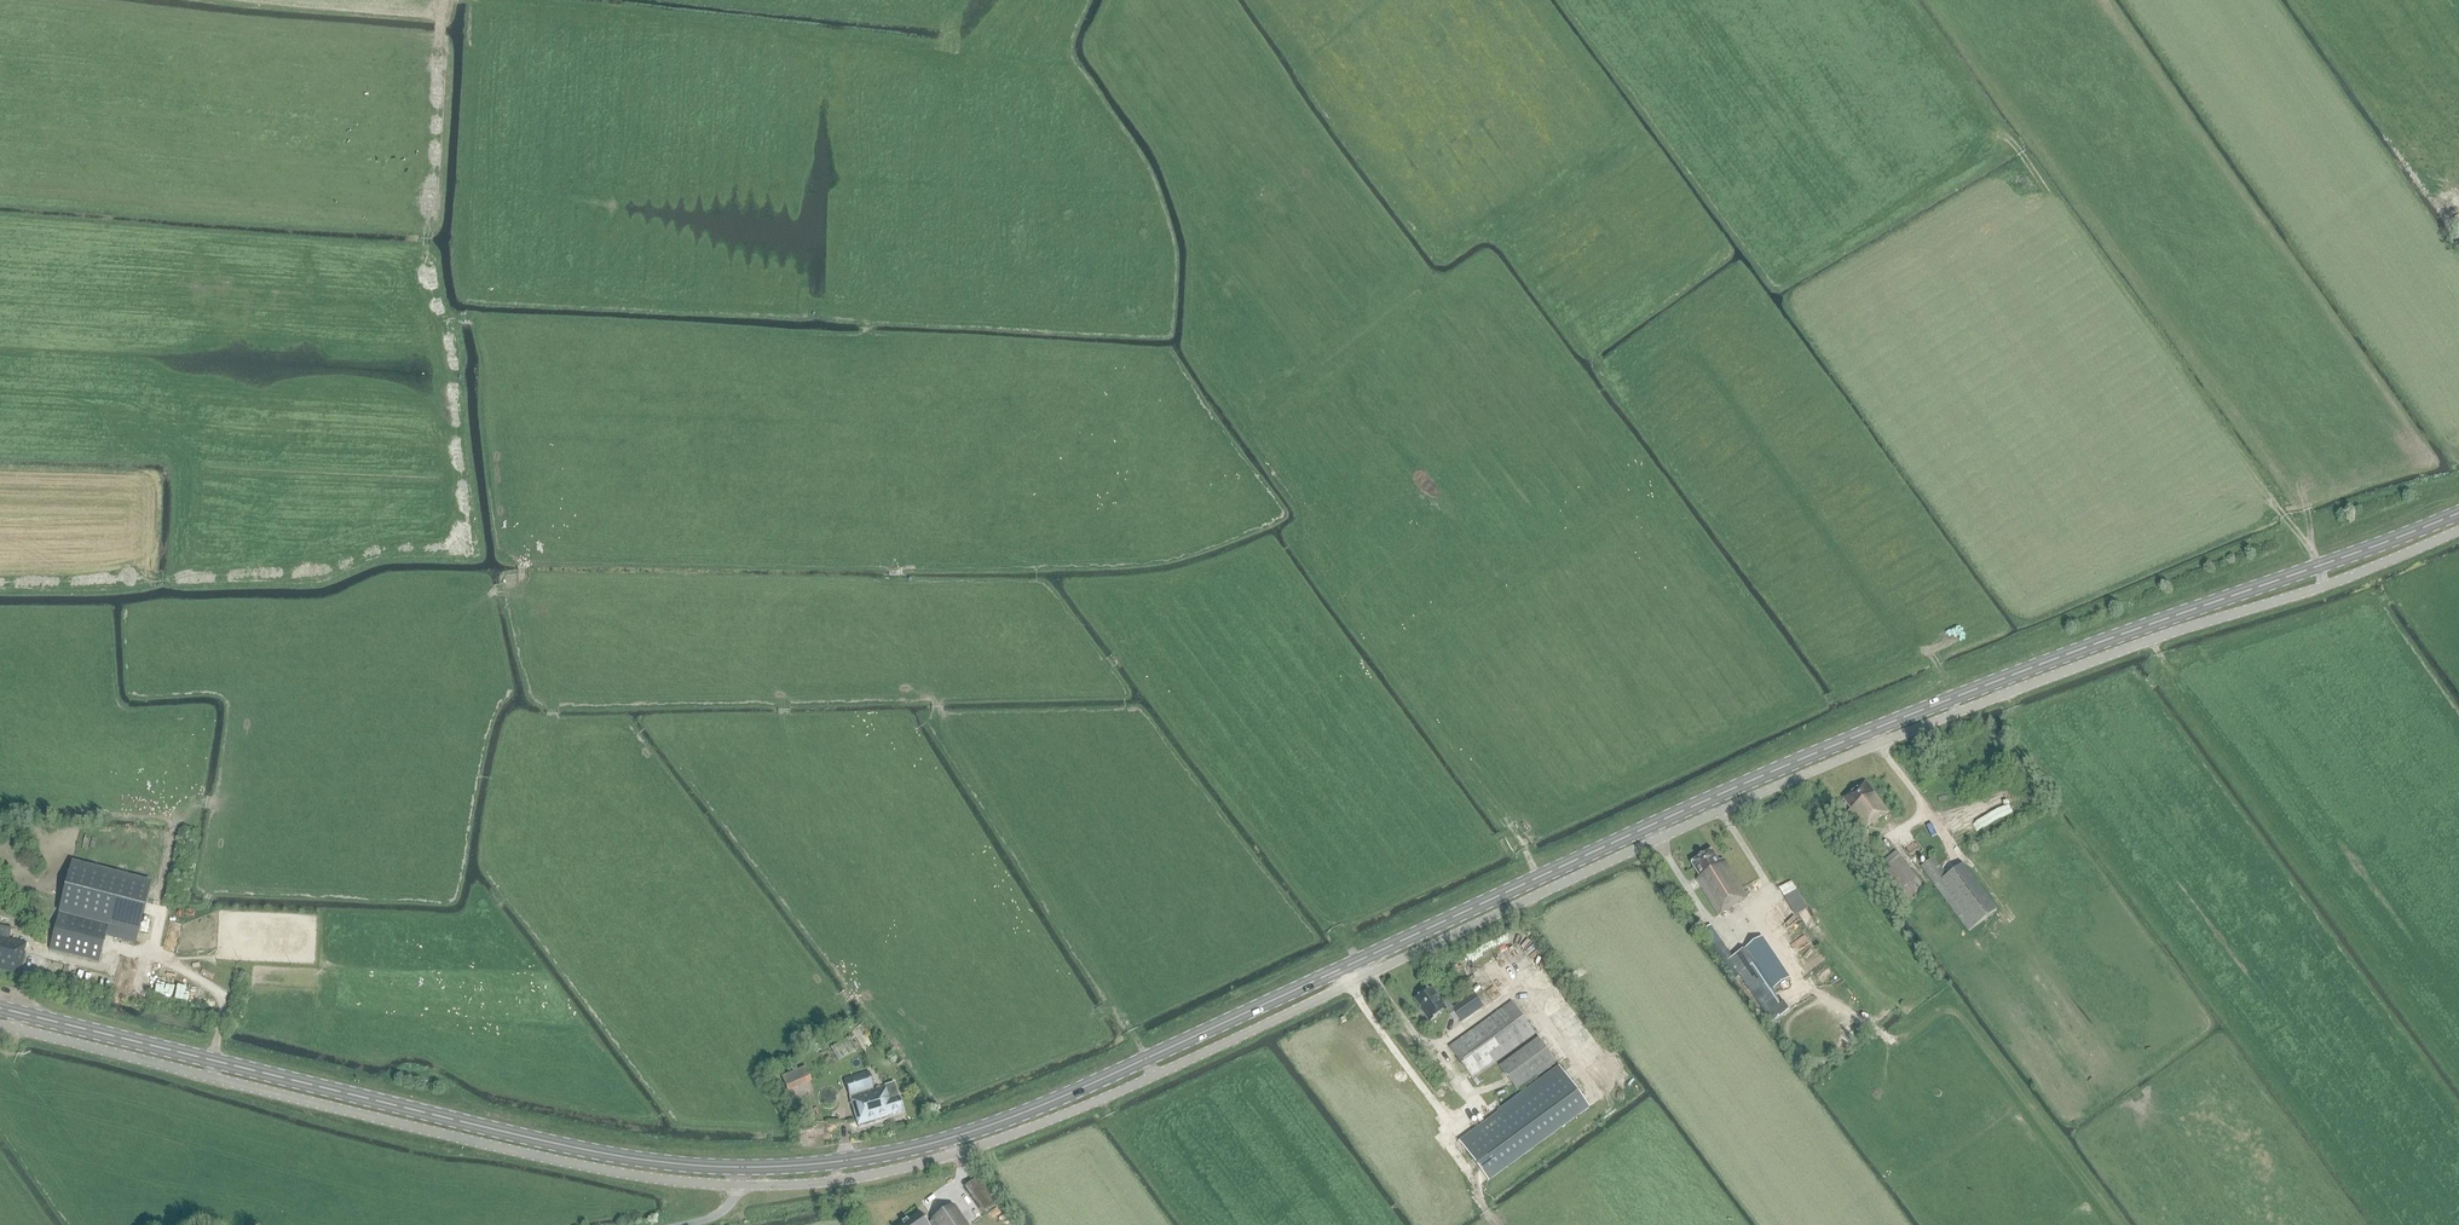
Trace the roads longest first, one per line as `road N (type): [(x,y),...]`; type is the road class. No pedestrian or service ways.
road 1 (unclassified): [(736,1185),(849,1178),(993,1141),(1123,1089),(1803,774),(2458,530)]
road 2 (primary): [(738,1167),(888,1153),(1024,1112),(1811,754),(2458,512)]
road 3 (primary): [(0,1008),(557,1144),(738,1167)]
road 4 (unclassified): [(0,1024),(569,1163),(736,1185)]
road 5 (track): [(1432,1100),(1263,1224)]

